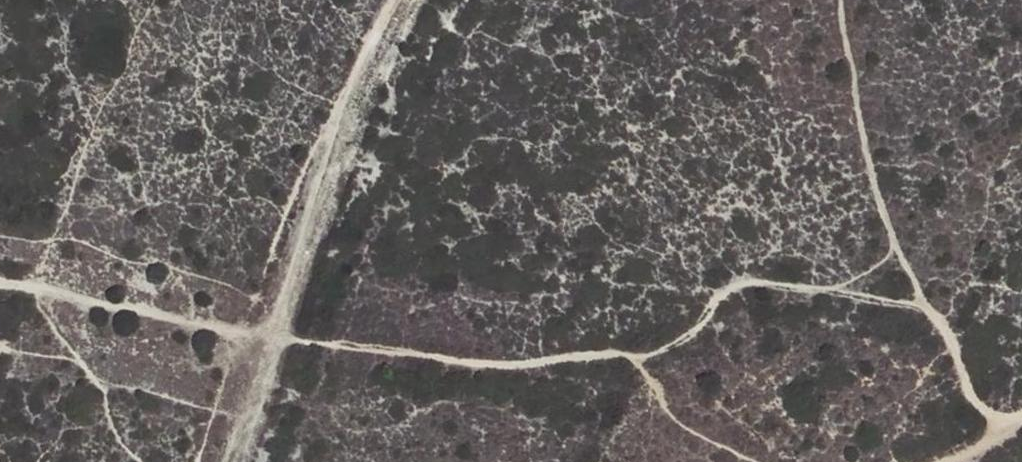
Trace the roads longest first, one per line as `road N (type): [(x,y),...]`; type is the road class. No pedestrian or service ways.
road 1 (track): [(1015,414),(980,405),(929,314),(787,283),(740,281),(711,303),(693,334),(649,356),(516,366),(233,329),(0,287)]
road 2 (track): [(929,314),(859,133),(840,0)]
road 3 (track): [(233,329),(199,461)]

